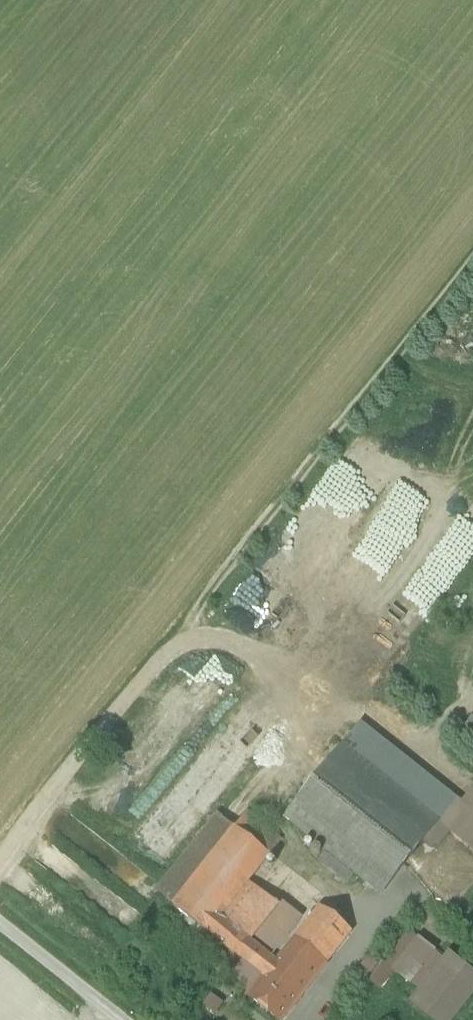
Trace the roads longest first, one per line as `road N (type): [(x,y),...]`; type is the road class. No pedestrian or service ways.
road 1 (track): [(119,1019),(0,926)]

